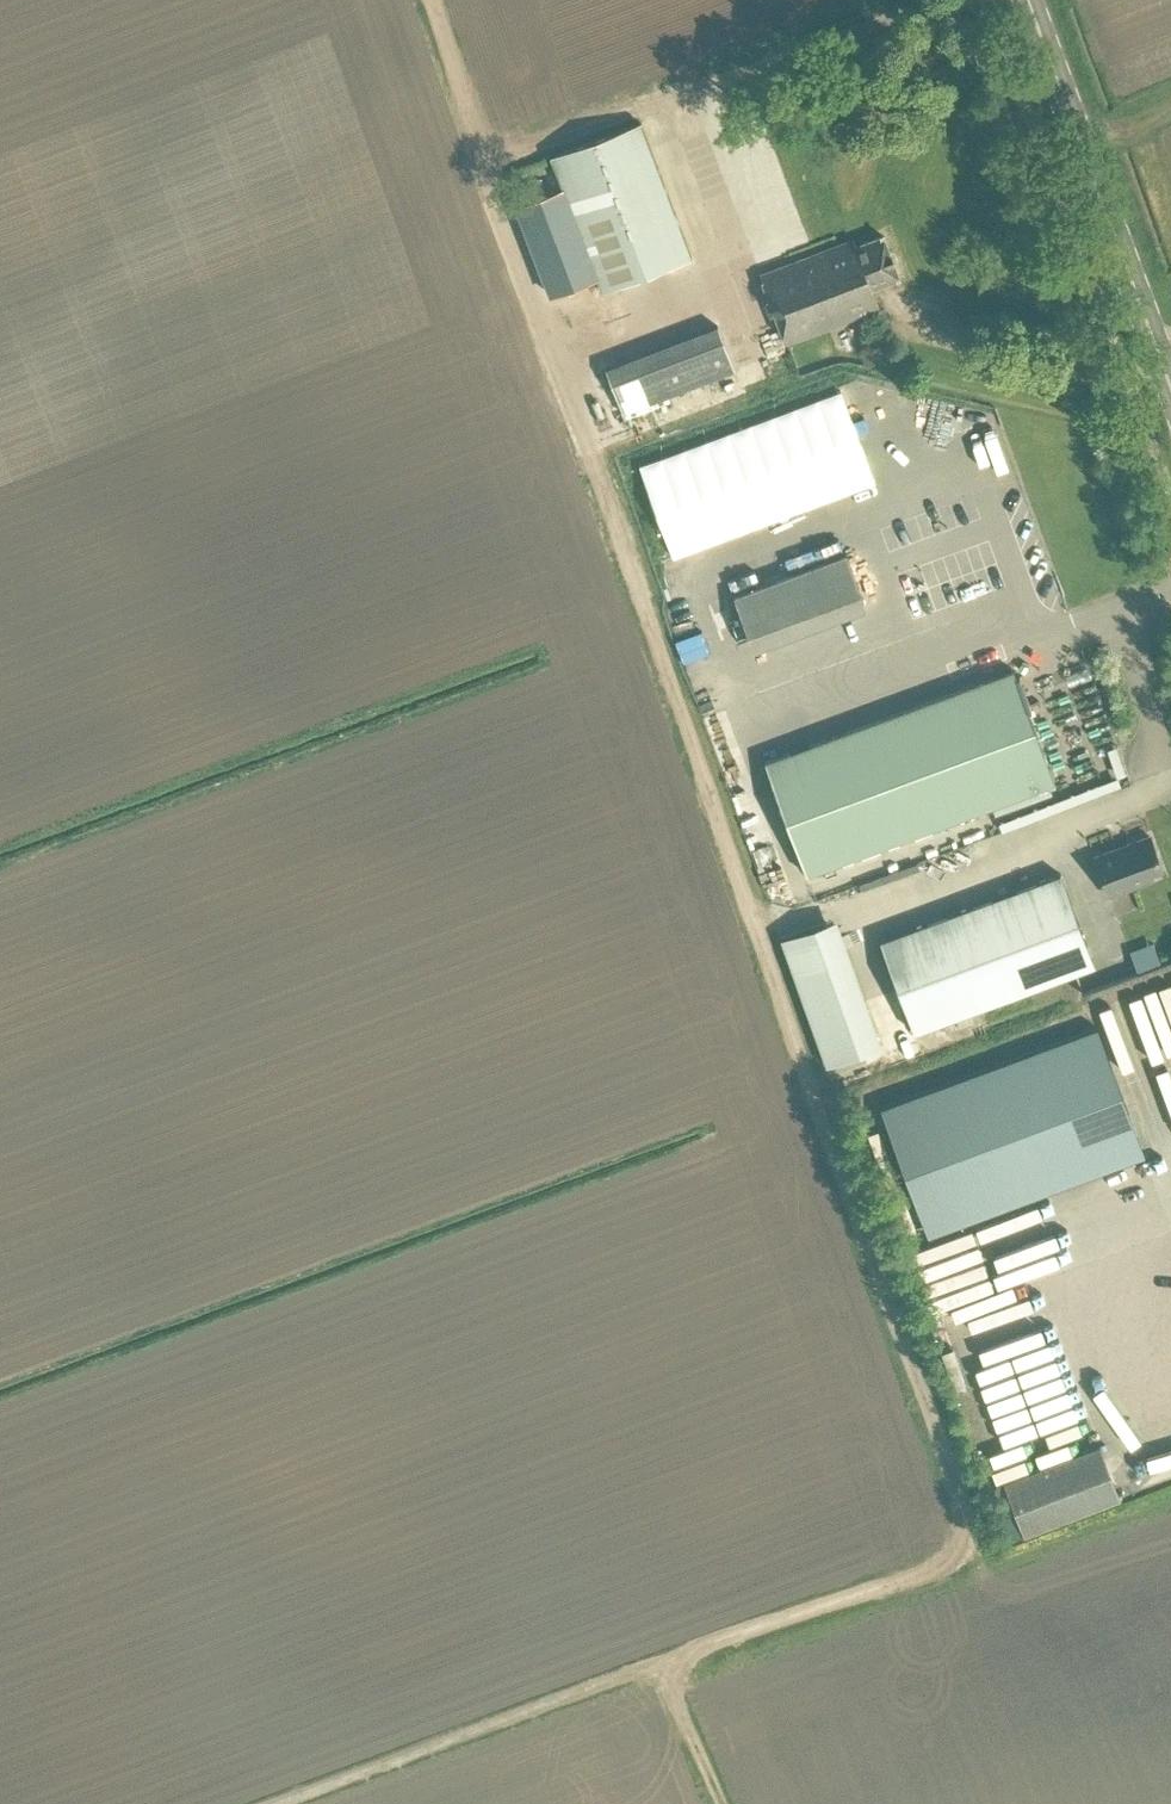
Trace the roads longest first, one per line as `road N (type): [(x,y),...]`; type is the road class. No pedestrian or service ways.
road 1 (primary): [(1170,394),(1027,0)]

